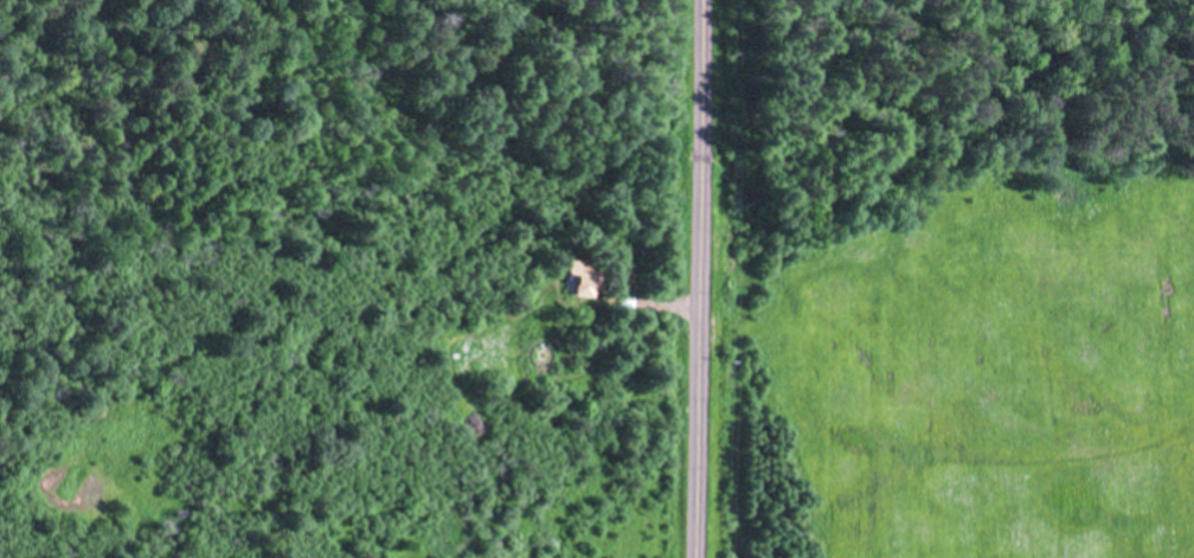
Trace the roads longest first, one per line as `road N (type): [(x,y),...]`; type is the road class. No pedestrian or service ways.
road 1 (residential): [(695,557),(702,0)]

